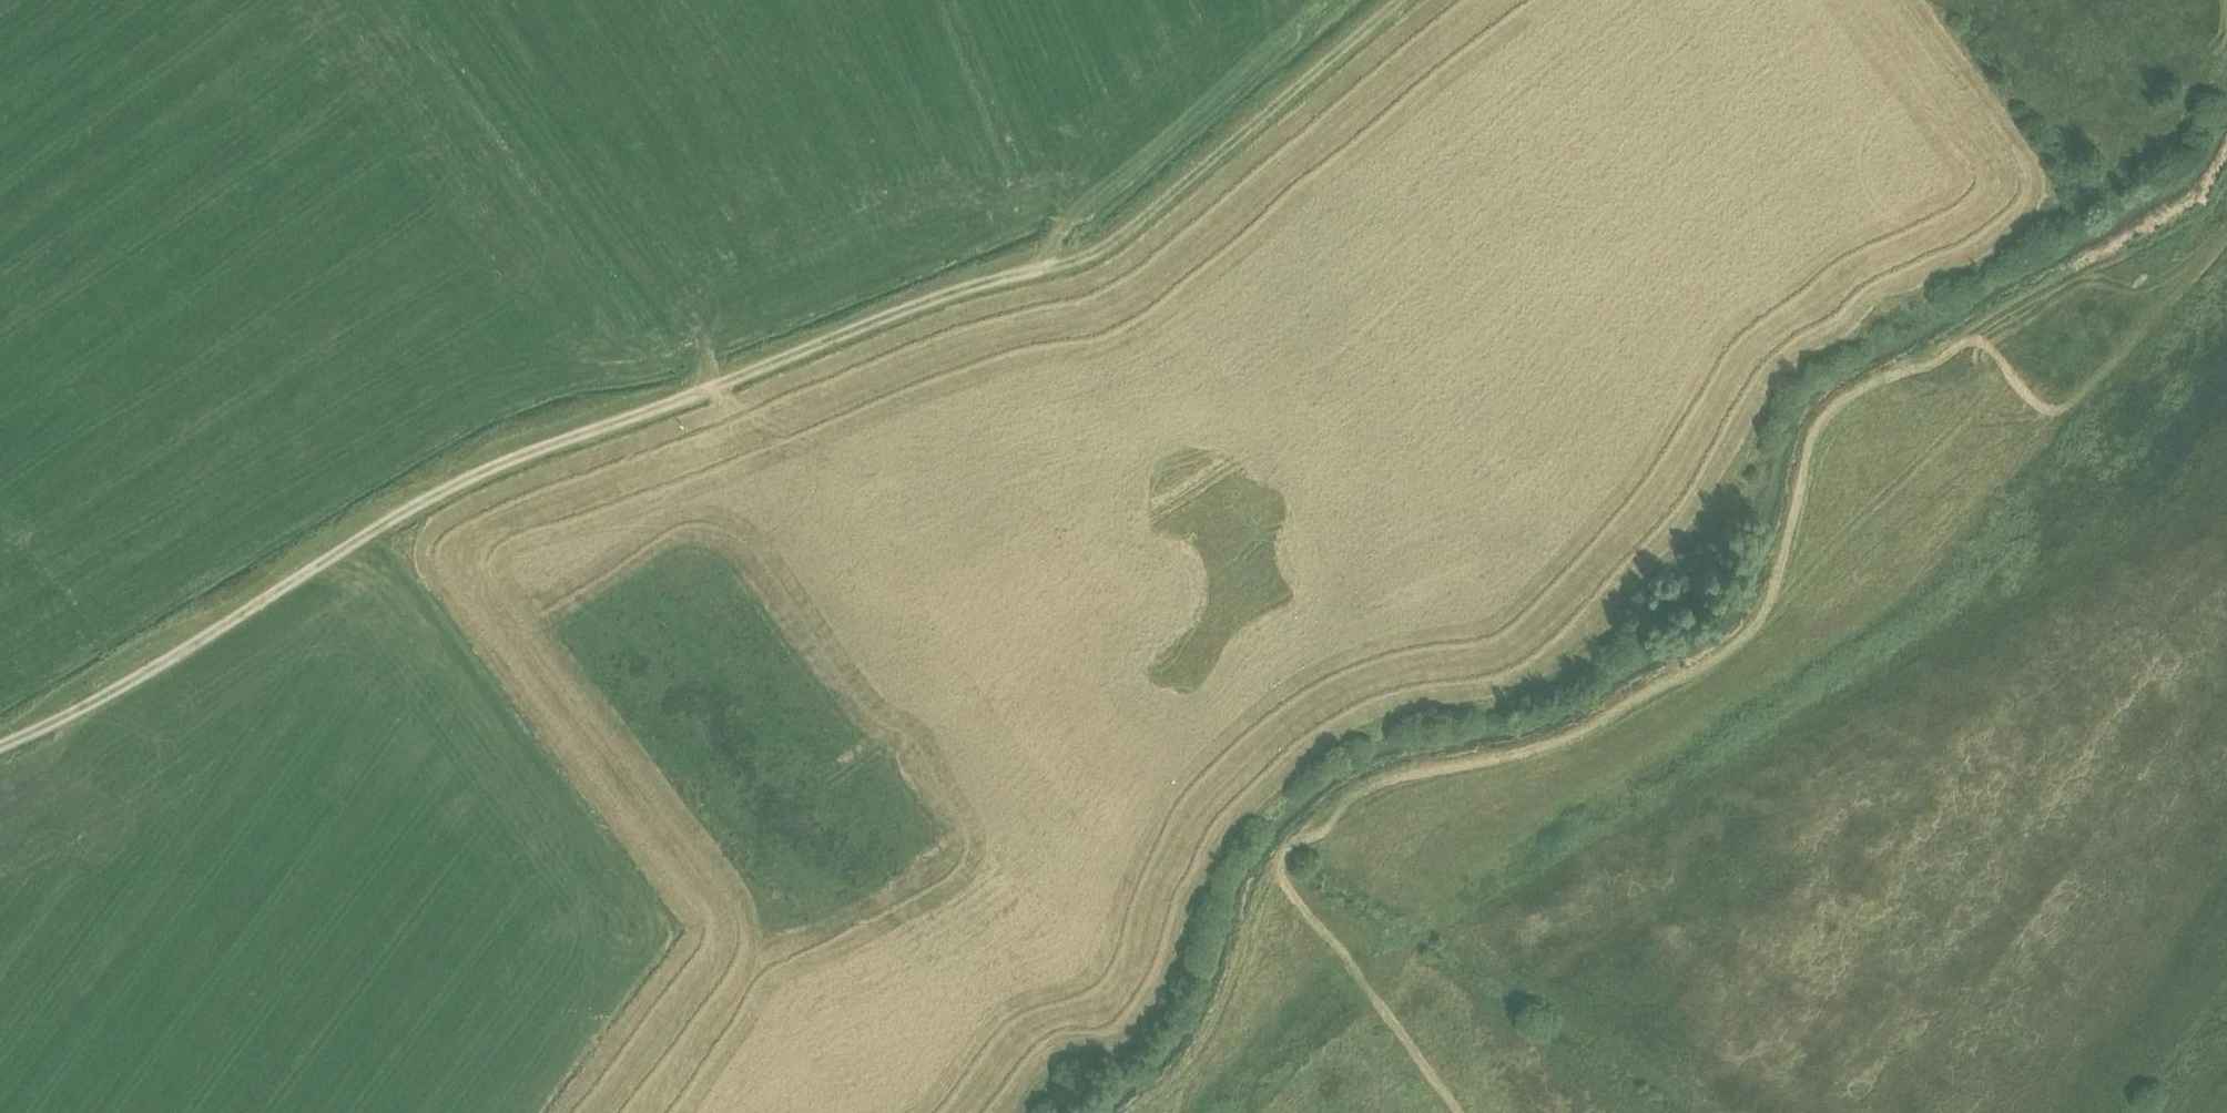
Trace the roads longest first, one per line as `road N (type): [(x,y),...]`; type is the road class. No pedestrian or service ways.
road 1 (track): [(0,746),(98,701),(489,467),(945,293),(1102,248),(1398,0)]

